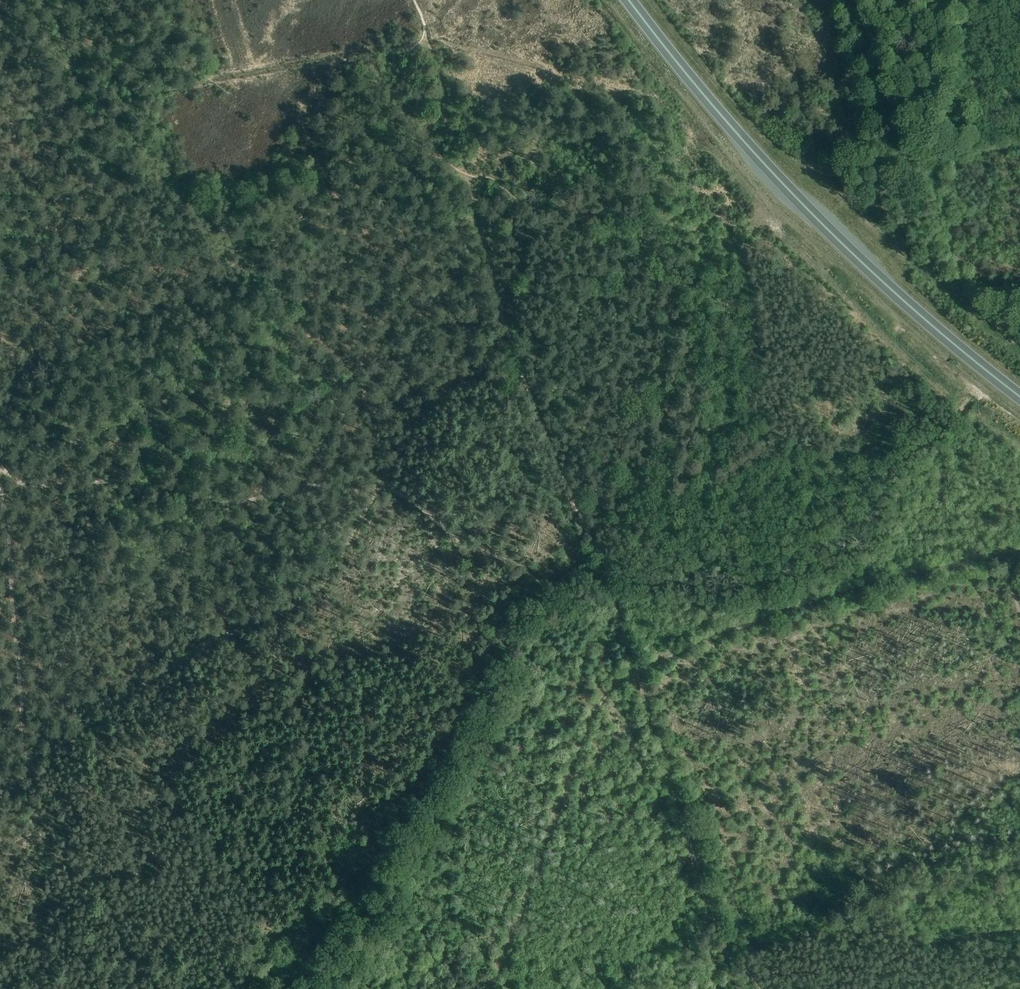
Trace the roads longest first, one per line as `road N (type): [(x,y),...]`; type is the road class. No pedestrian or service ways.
road 1 (track): [(412,0),(424,31),(408,61),(425,135),(444,161),(498,183),(517,200),(506,328),(601,571)]
road 2 (trunk): [(1019,394),(909,306),(775,177),(629,0)]
road 3 (track): [(375,493),(315,593),(158,666),(0,785)]
road 4 (track): [(636,670),(768,617),(977,559),(1002,559),(1019,613)]
road 5 (track): [(0,467),(35,486),(137,481),(222,502),(299,487),(375,493)]
road 6 (track): [(1019,930),(770,975),(741,988)]
road 7 (track): [(42,751),(27,726),(0,480)]
road 8 (track): [(380,487),(416,505),(461,545),(513,561),(547,584),(601,571)]
road 9 (track): [(525,380),(461,383),(425,402),(380,487)]

